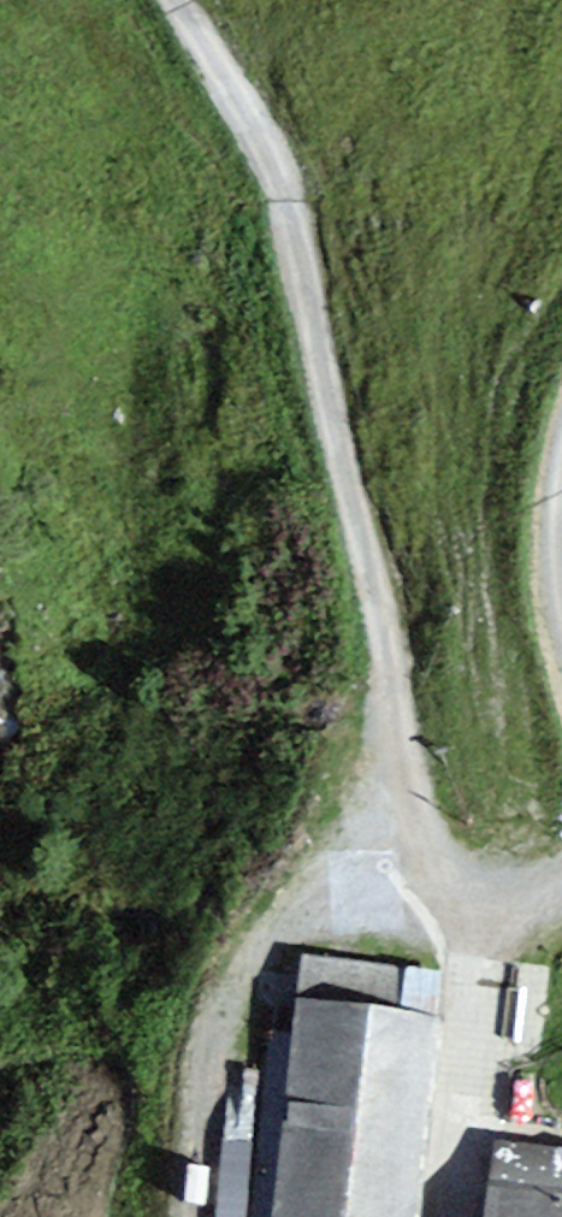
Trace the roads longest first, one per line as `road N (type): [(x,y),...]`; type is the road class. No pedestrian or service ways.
road 1 (track): [(183,0),(279,160),(298,218),(389,608),(417,842),(448,880),(496,897)]
road 2 (track): [(496,897),(456,1216)]

